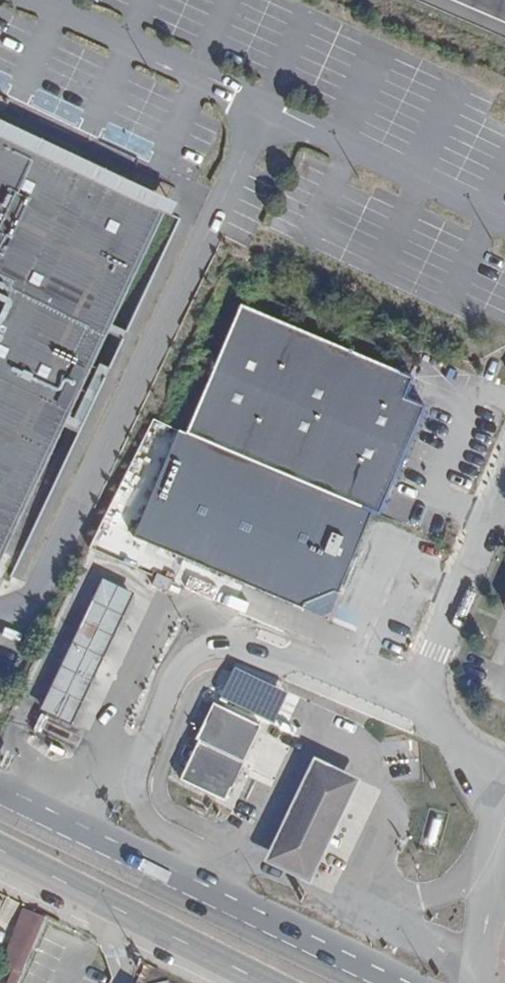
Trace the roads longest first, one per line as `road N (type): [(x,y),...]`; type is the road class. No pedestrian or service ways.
road 1 (residential): [(404,720),(222,642),(177,664),(96,842)]
road 2 (primary): [(387,982),(96,842)]
road 3 (primary): [(0,849),(265,982)]
road 4 (residential): [(504,479),(404,720)]
road 5 (residential): [(482,982),(496,836),(504,814)]

